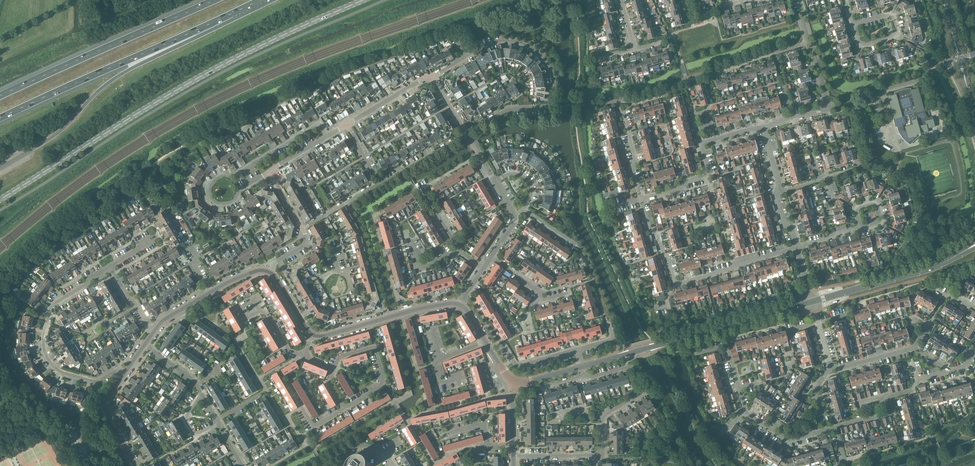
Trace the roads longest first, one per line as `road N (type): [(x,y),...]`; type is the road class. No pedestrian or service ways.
road 1 (secondary): [(0,200),(210,72),(365,0)]
road 2 (motorway): [(0,118),(261,0)]
road 3 (motorway): [(27,153),(117,77),(264,0)]
road 4 (tertiary): [(582,367),(812,301)]
road 5 (motorway): [(215,0),(0,96)]
road 6 (residential): [(467,134),(509,109),(551,107),(554,91),(546,62),(528,46),(498,41),(467,56)]
road 7 (residential): [(640,199),(675,284),(797,248)]
road 8 (residential): [(269,172),(230,203),(210,198),(220,176),(315,127),(327,136)]
road 9 (residential): [(124,374),(96,381),(63,373),(44,348),(51,306),(109,266)]
road 10 (residential): [(696,354),(727,346),(746,412),(785,438),(825,427)]
road 11 (tertiary): [(812,301),(931,269),(974,245)]
road 12 (residential): [(593,456),(603,456),(604,415),(644,390),(632,368),(584,374)]
road 13 (tertiary): [(460,305),(312,335)]
road 14 (residential): [(802,18),(722,40),(714,10),(744,0)]
road 15 (tertiary): [(270,273),(228,283),(153,333)]
road 16 (residential): [(344,406),(377,389),(383,376),(372,348),(343,355),(334,368)]
road 17 (residential): [(831,366),(913,349),(949,371)]

